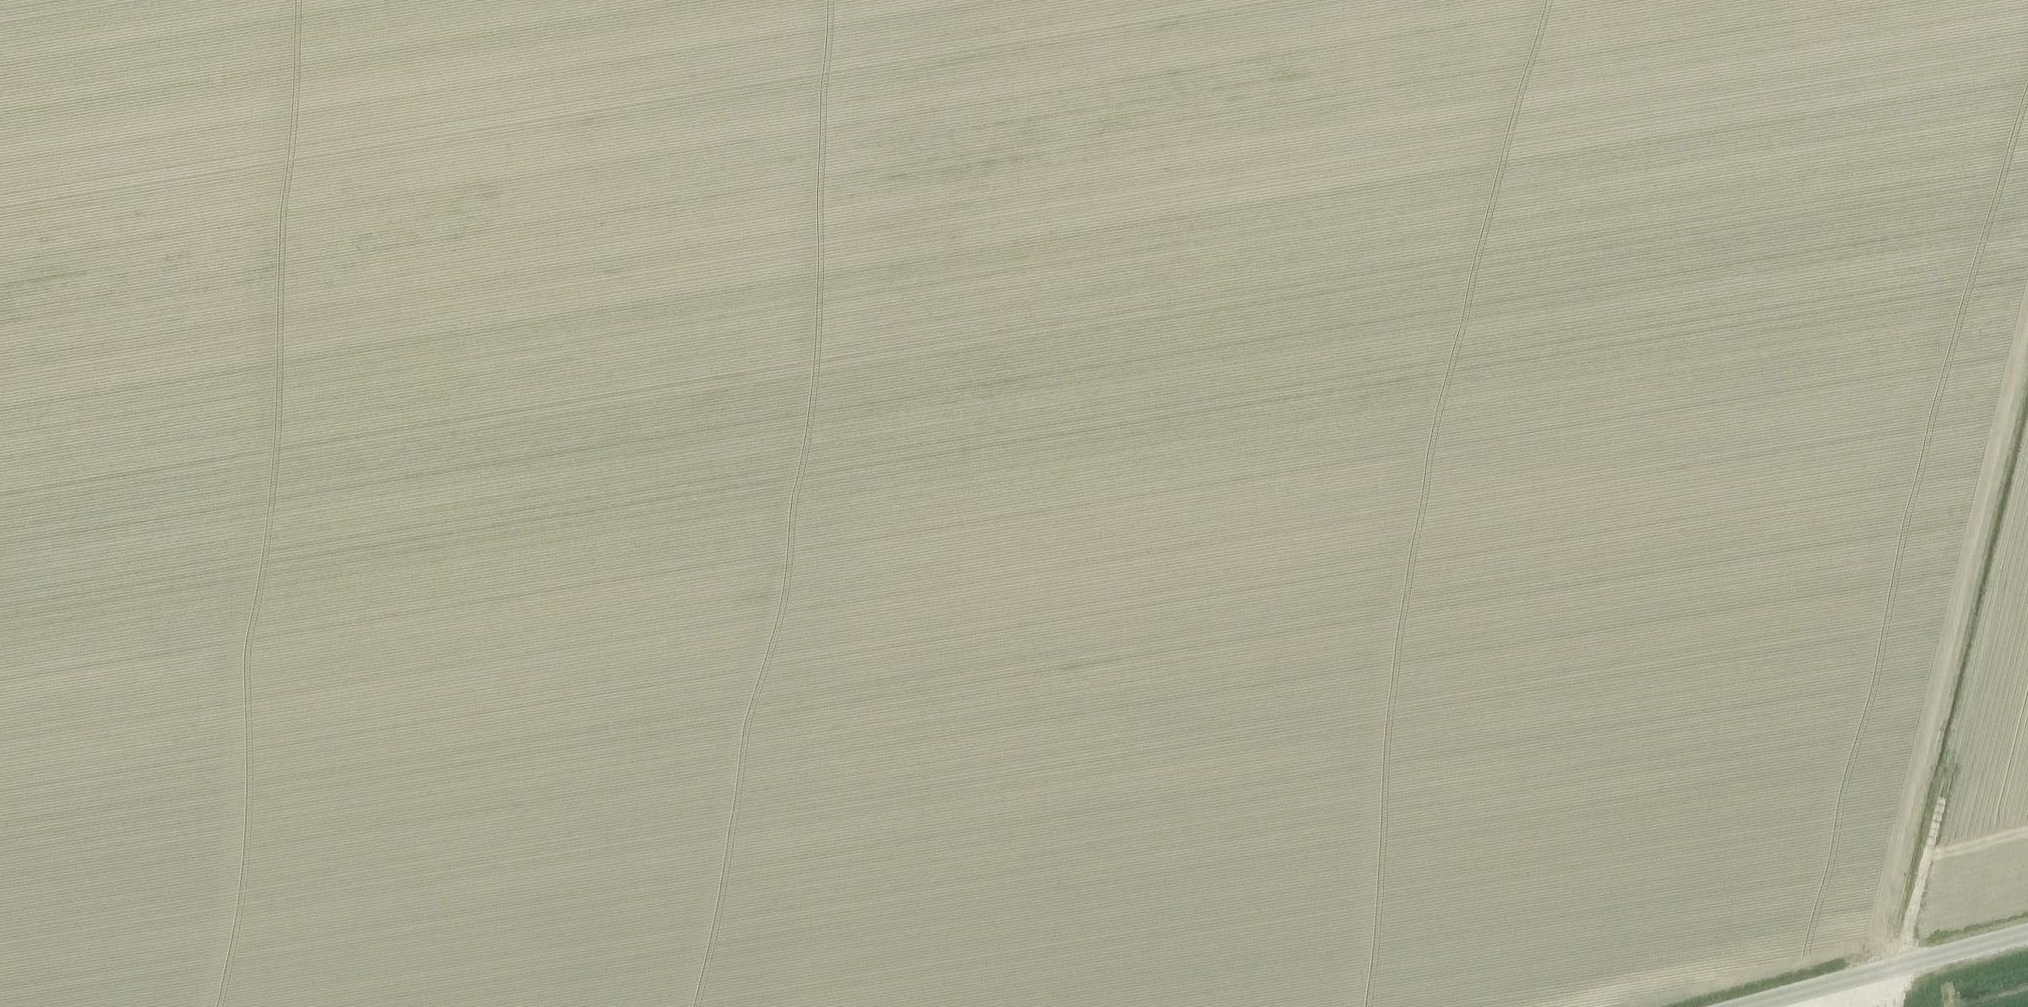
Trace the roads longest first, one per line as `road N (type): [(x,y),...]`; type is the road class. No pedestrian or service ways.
road 1 (unclassified): [(2027,927),(1717,1006)]

